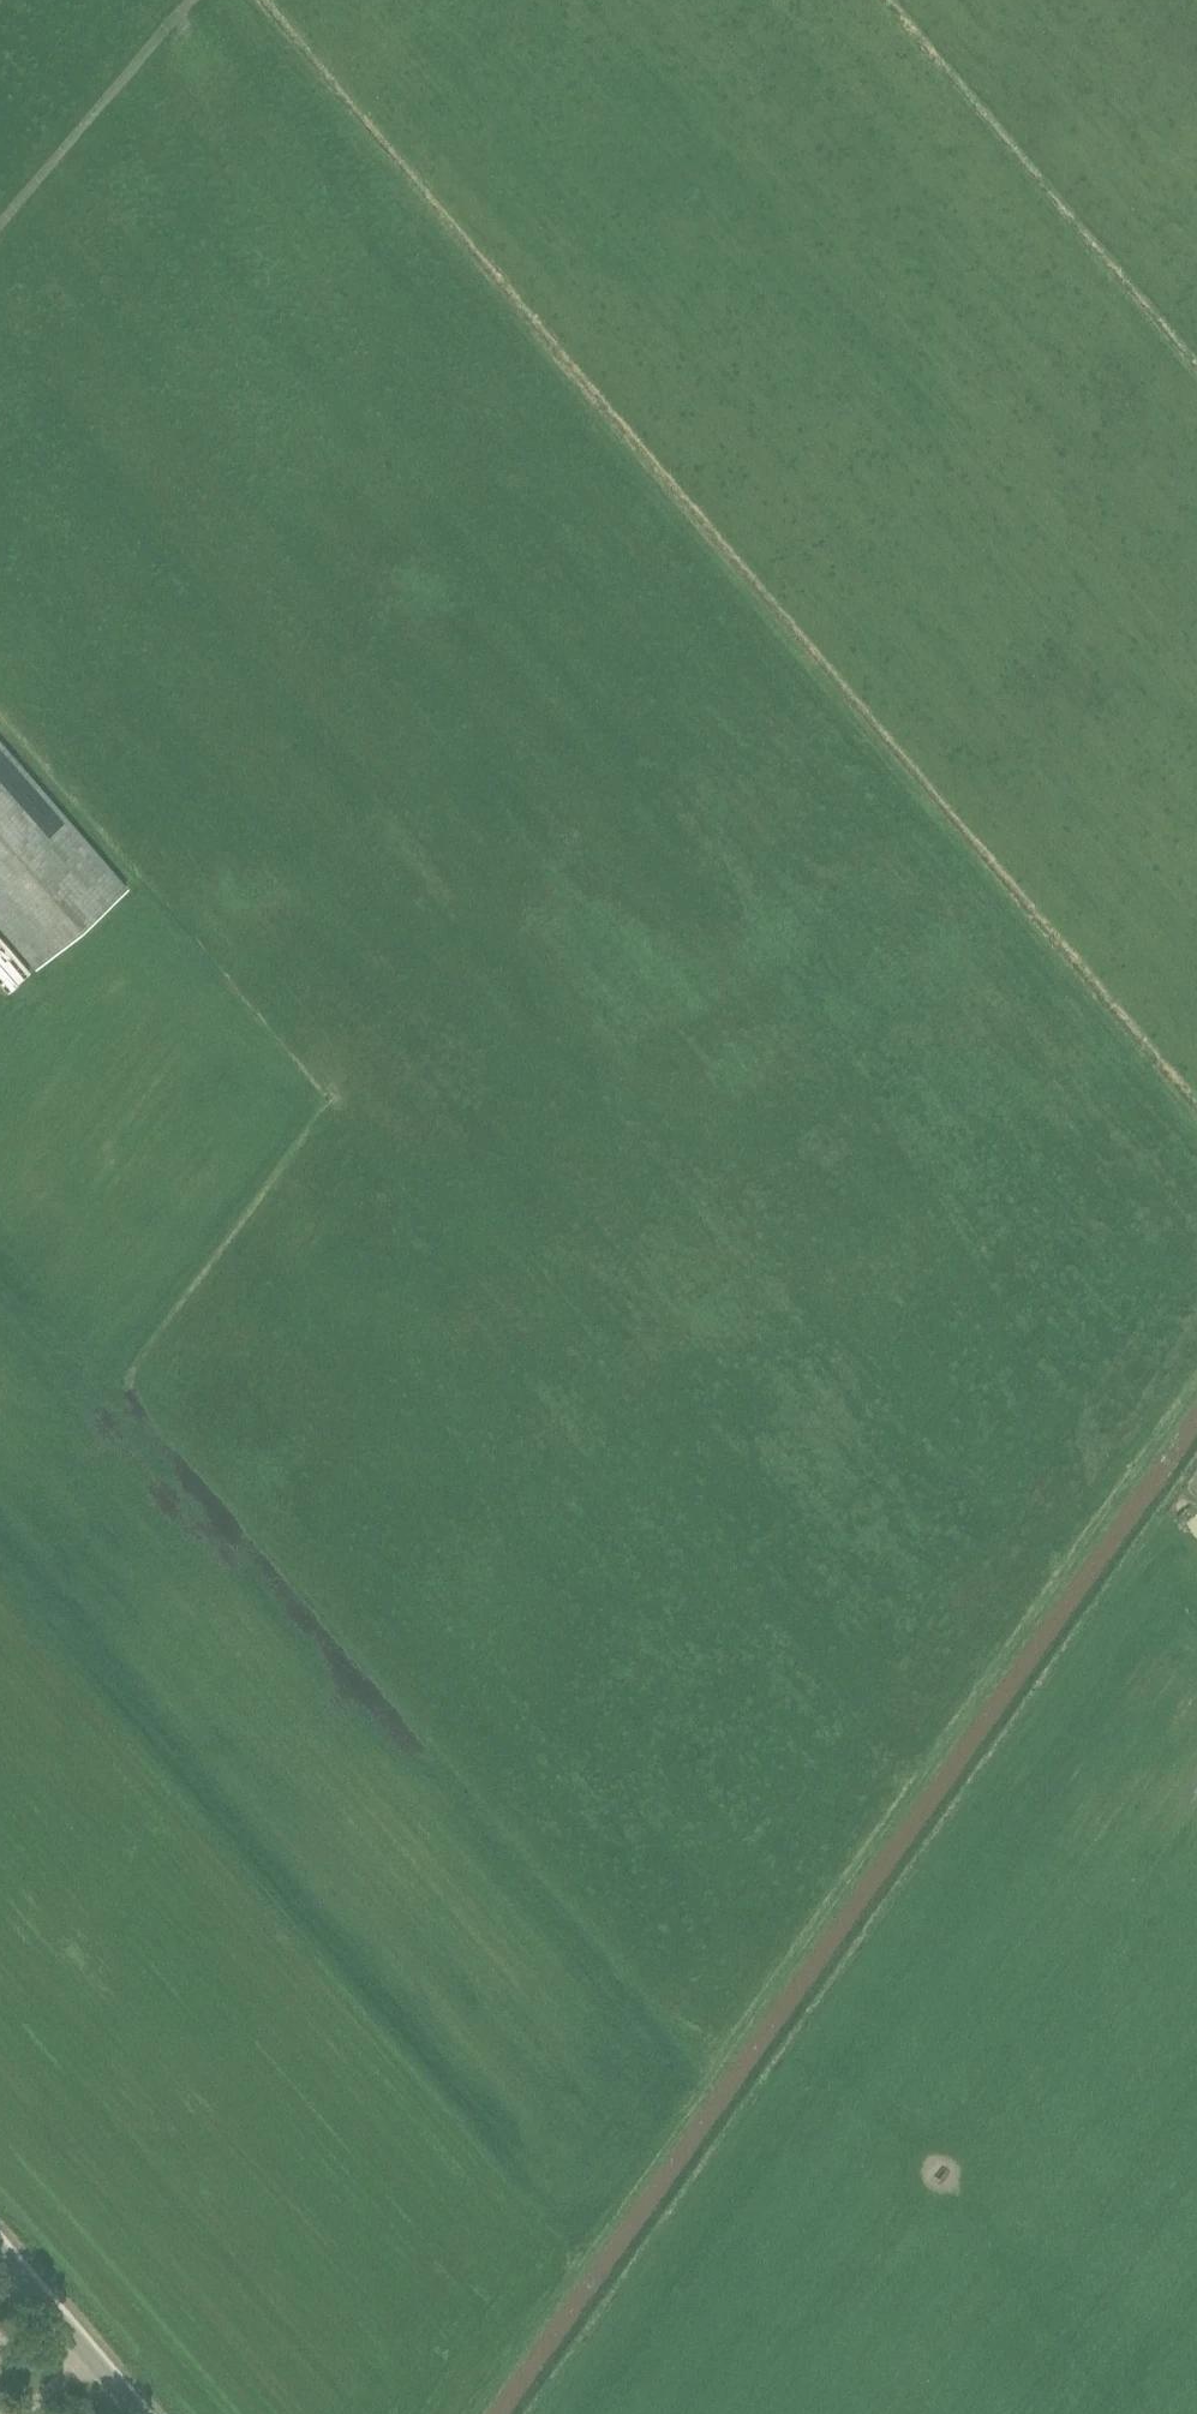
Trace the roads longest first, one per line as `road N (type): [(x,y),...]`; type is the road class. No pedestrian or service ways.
road 1 (unclassified): [(128,2413),(0,2263)]

